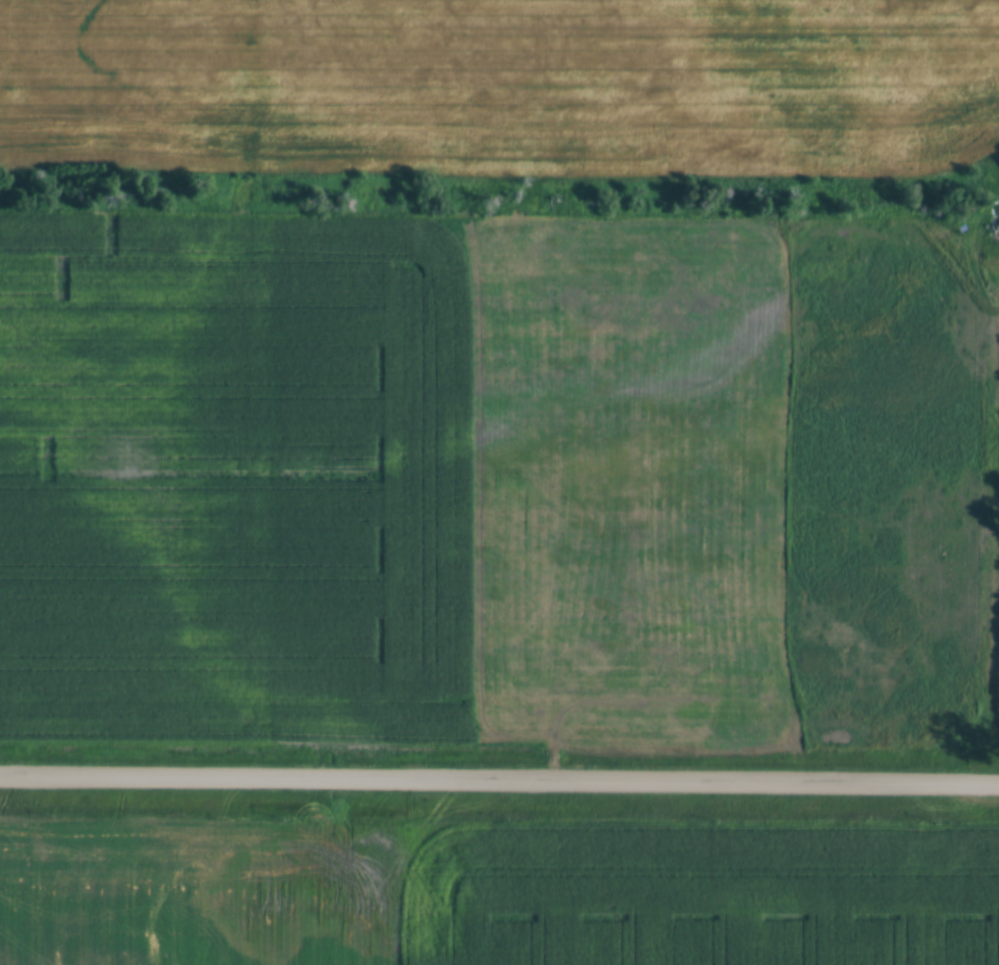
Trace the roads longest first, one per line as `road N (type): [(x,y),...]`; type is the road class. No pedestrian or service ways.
road 1 (residential): [(0,775),(998,783)]

